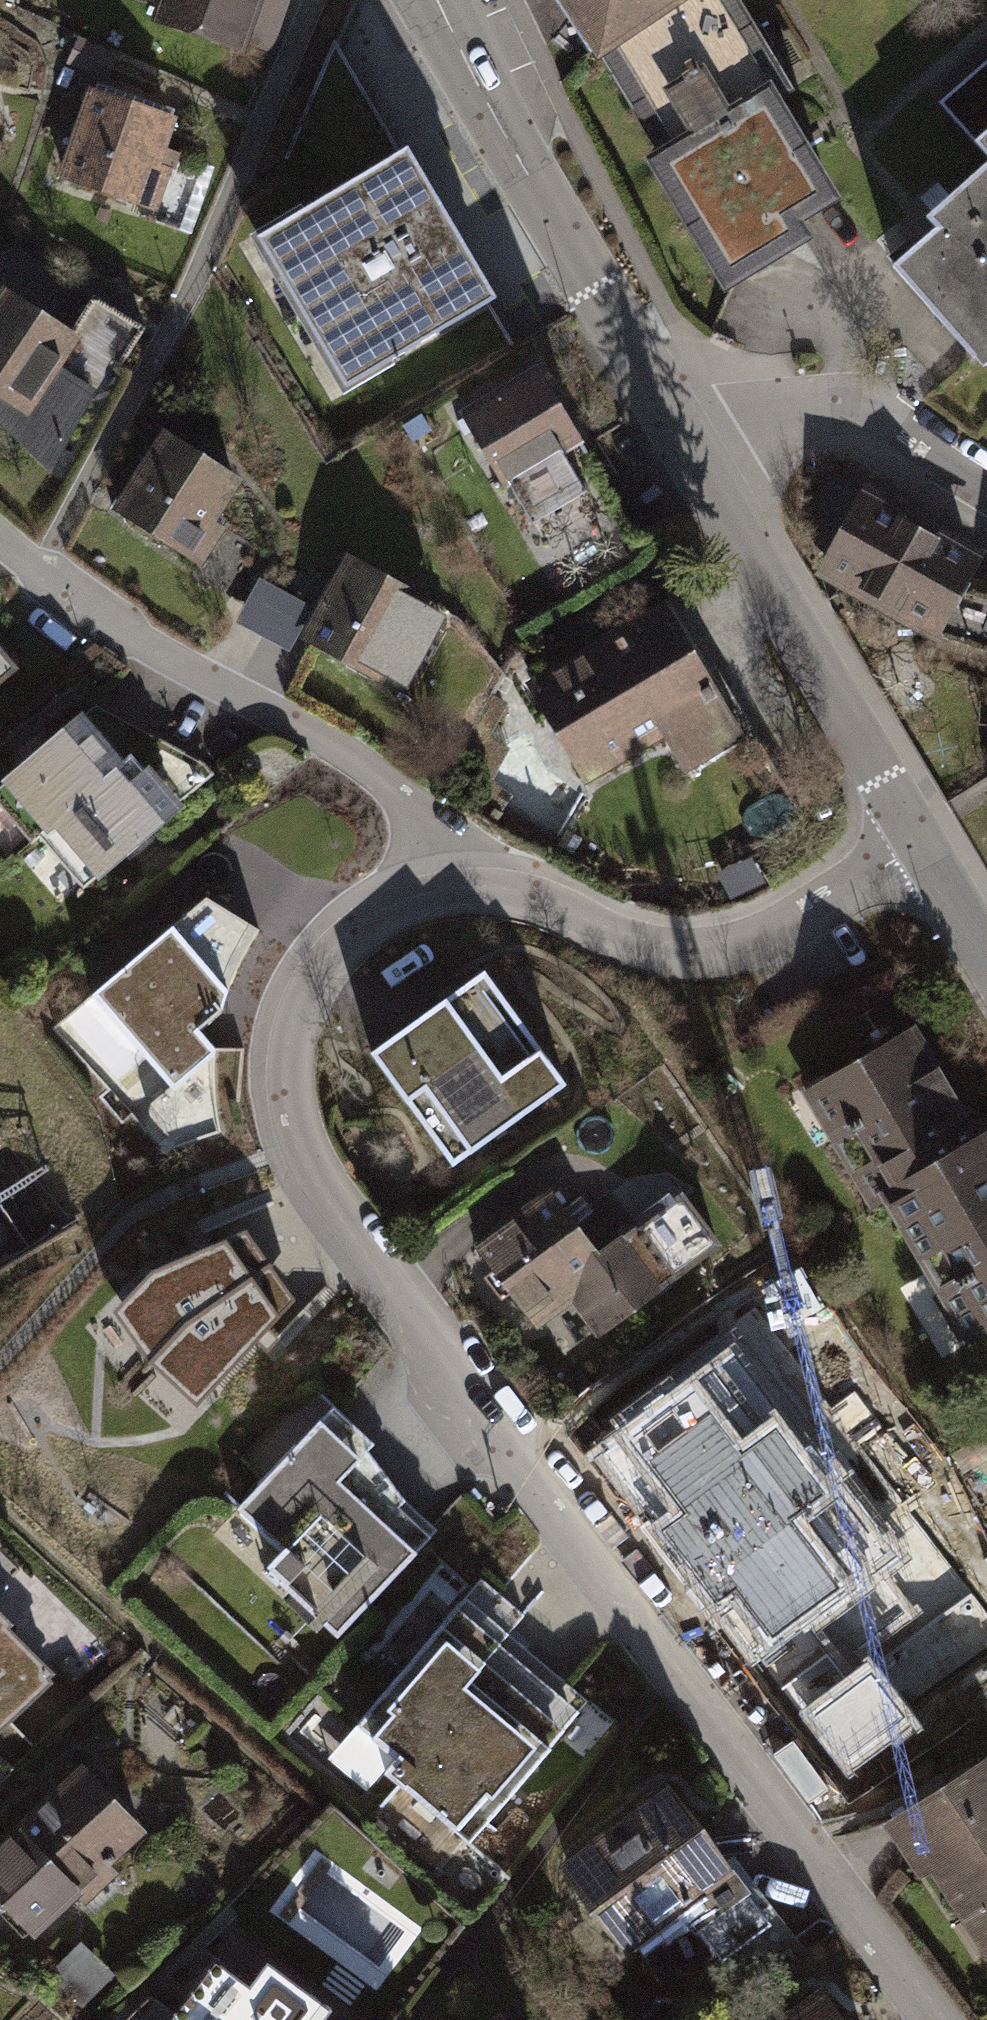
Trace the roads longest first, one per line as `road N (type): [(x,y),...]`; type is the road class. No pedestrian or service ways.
road 1 (residential): [(942,2019),(290,1145),(274,1083),(287,1003),(323,946),(384,896),(494,870)]
road 2 (residential): [(494,870),(413,802),(31,563),(0,533)]
road 3 (tertiary): [(694,454),(435,0)]
road 4 (residential): [(494,870),(635,942),(690,953),(742,946),(790,926),(921,846)]
road 5 (tertiary): [(921,846),(694,454)]
road 6 (residential): [(694,454),(762,417),(838,406),(884,418),(986,485)]
road 7 (tertiary): [(986,957),(921,846)]

